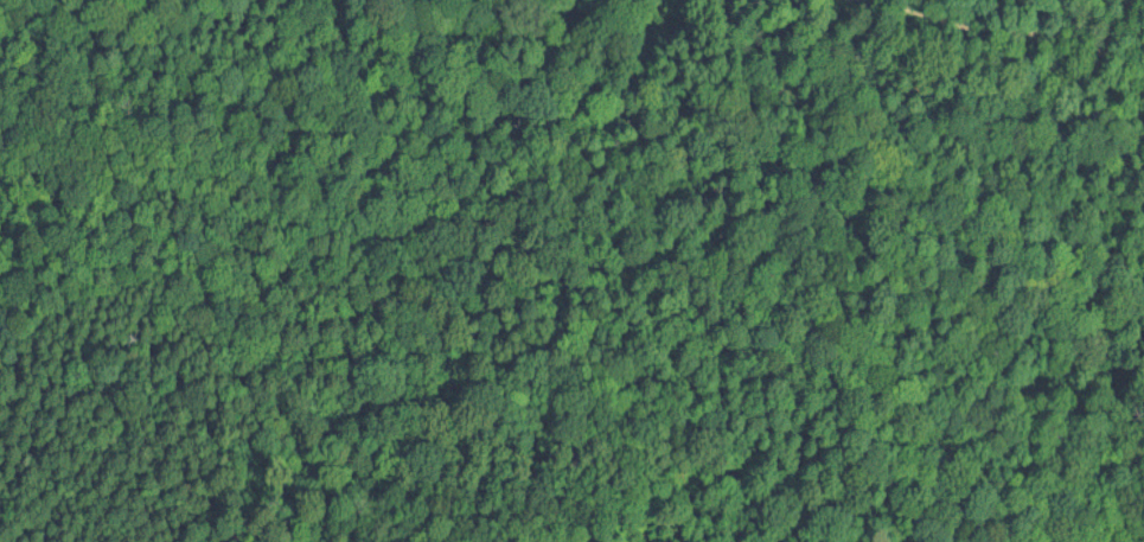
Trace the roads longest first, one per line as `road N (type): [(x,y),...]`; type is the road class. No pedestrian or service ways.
road 1 (tertiary): [(861,0),(946,13),(1087,64),(1143,74)]

